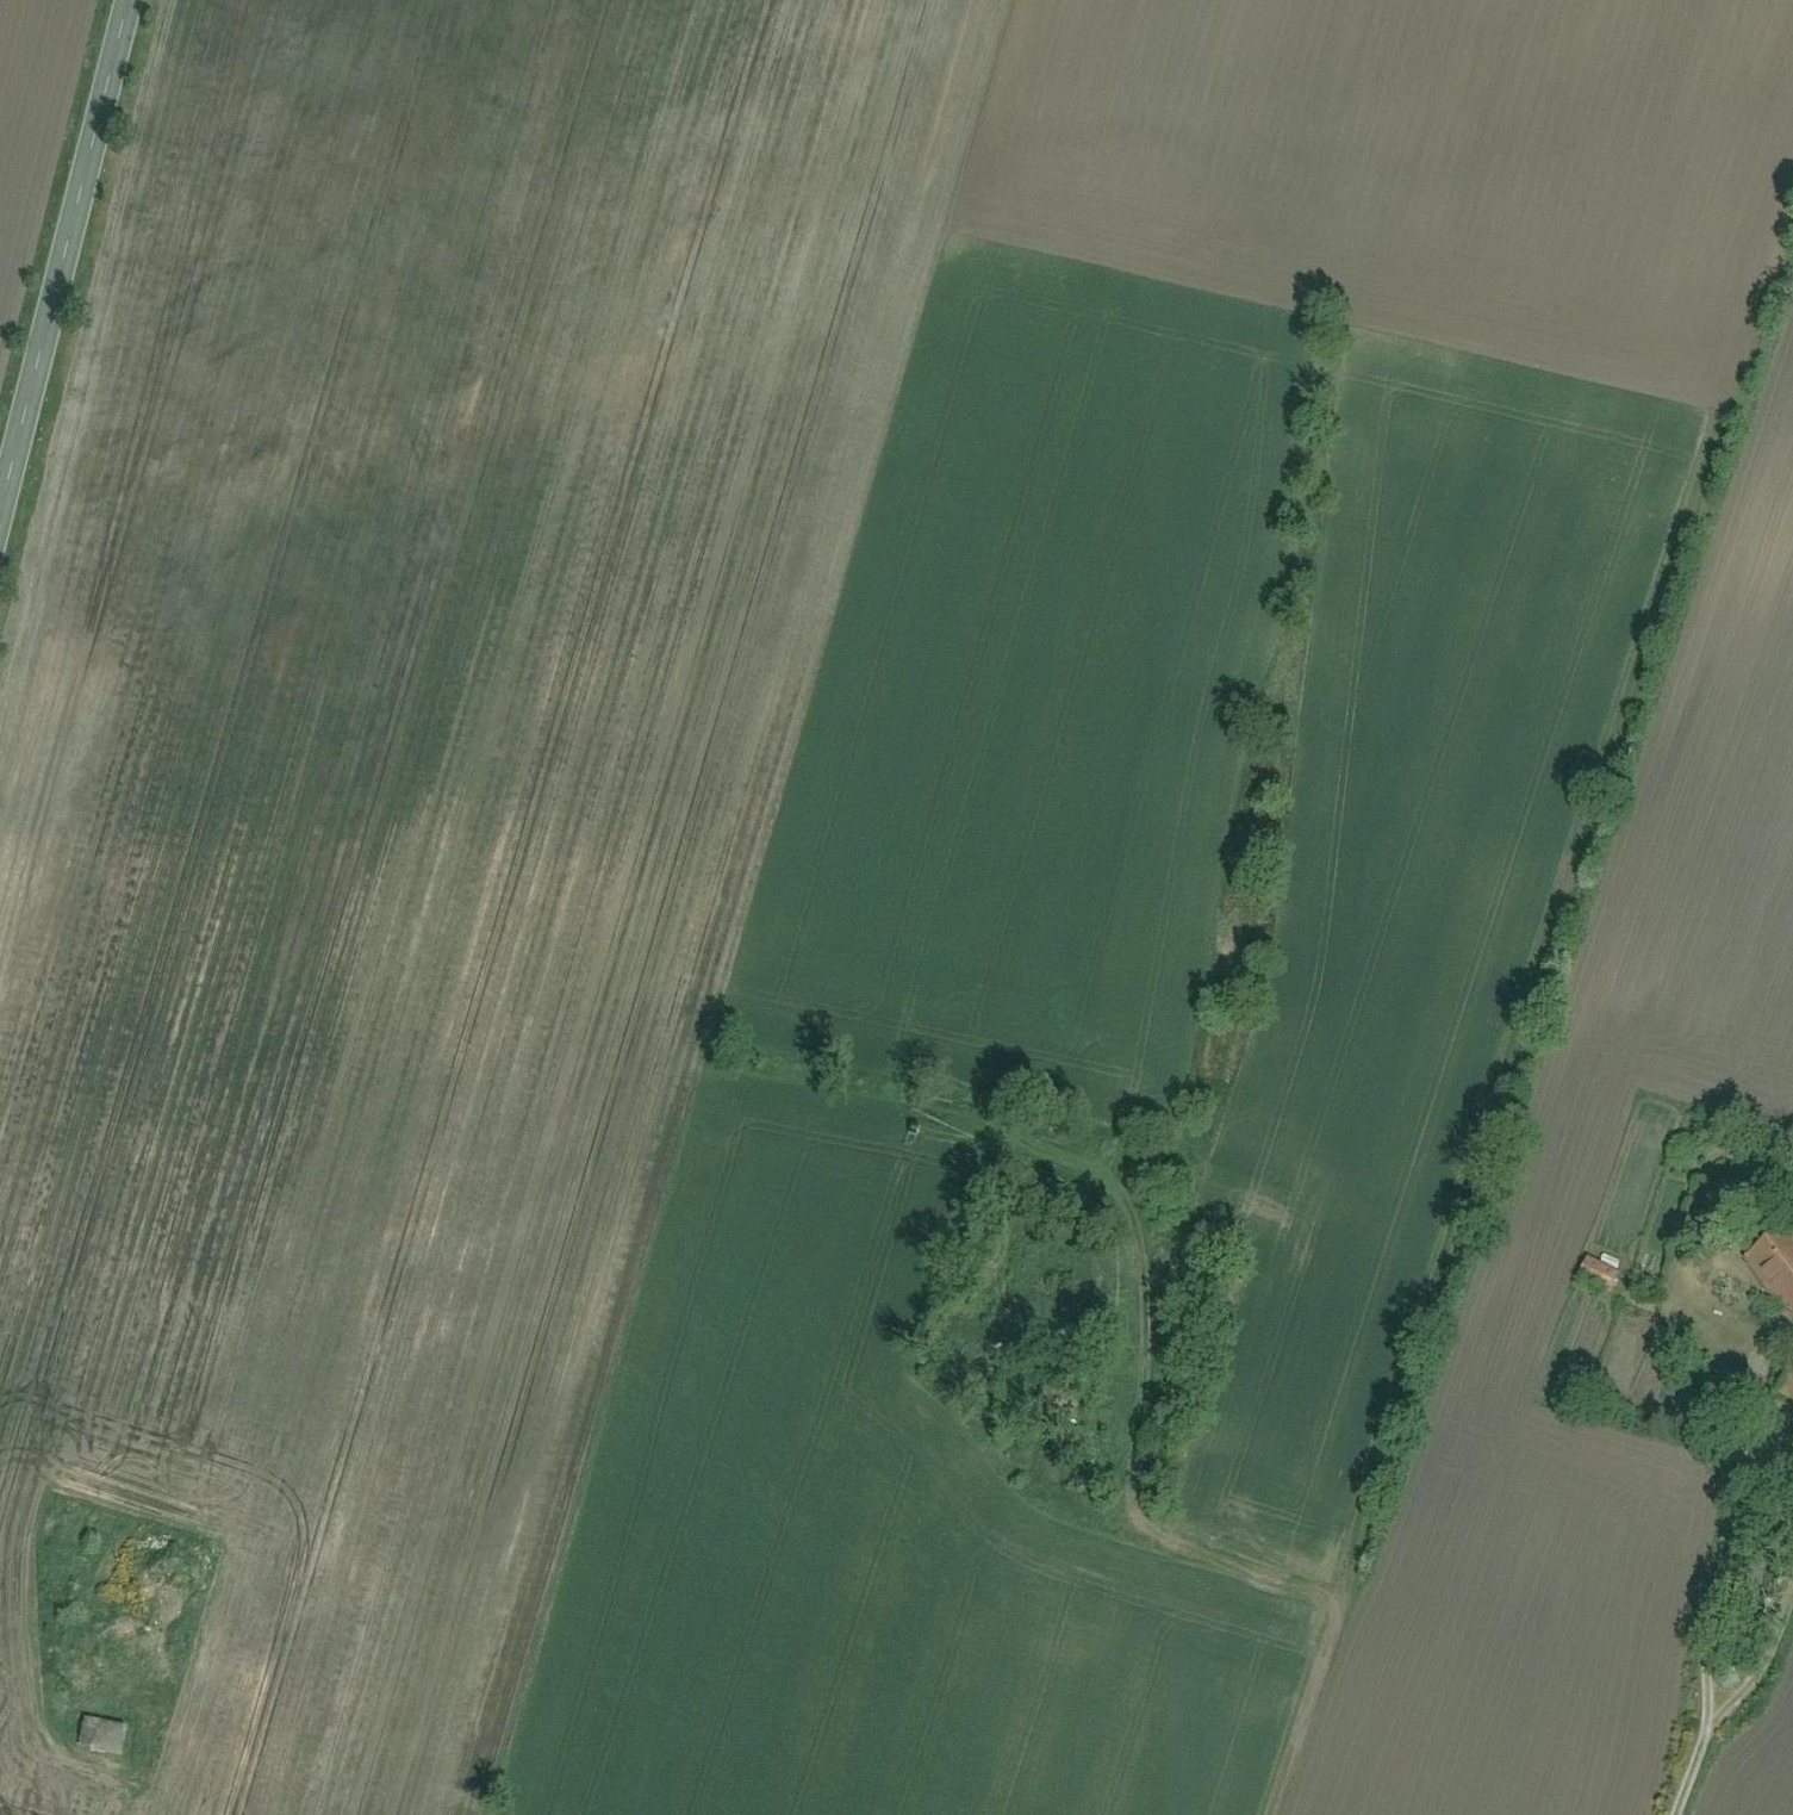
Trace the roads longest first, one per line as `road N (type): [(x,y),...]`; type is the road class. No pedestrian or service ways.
road 1 (tertiary): [(133,0),(0,527)]
road 2 (track): [(1273,1814),(1321,1669),(1315,1648),(1054,1564)]

